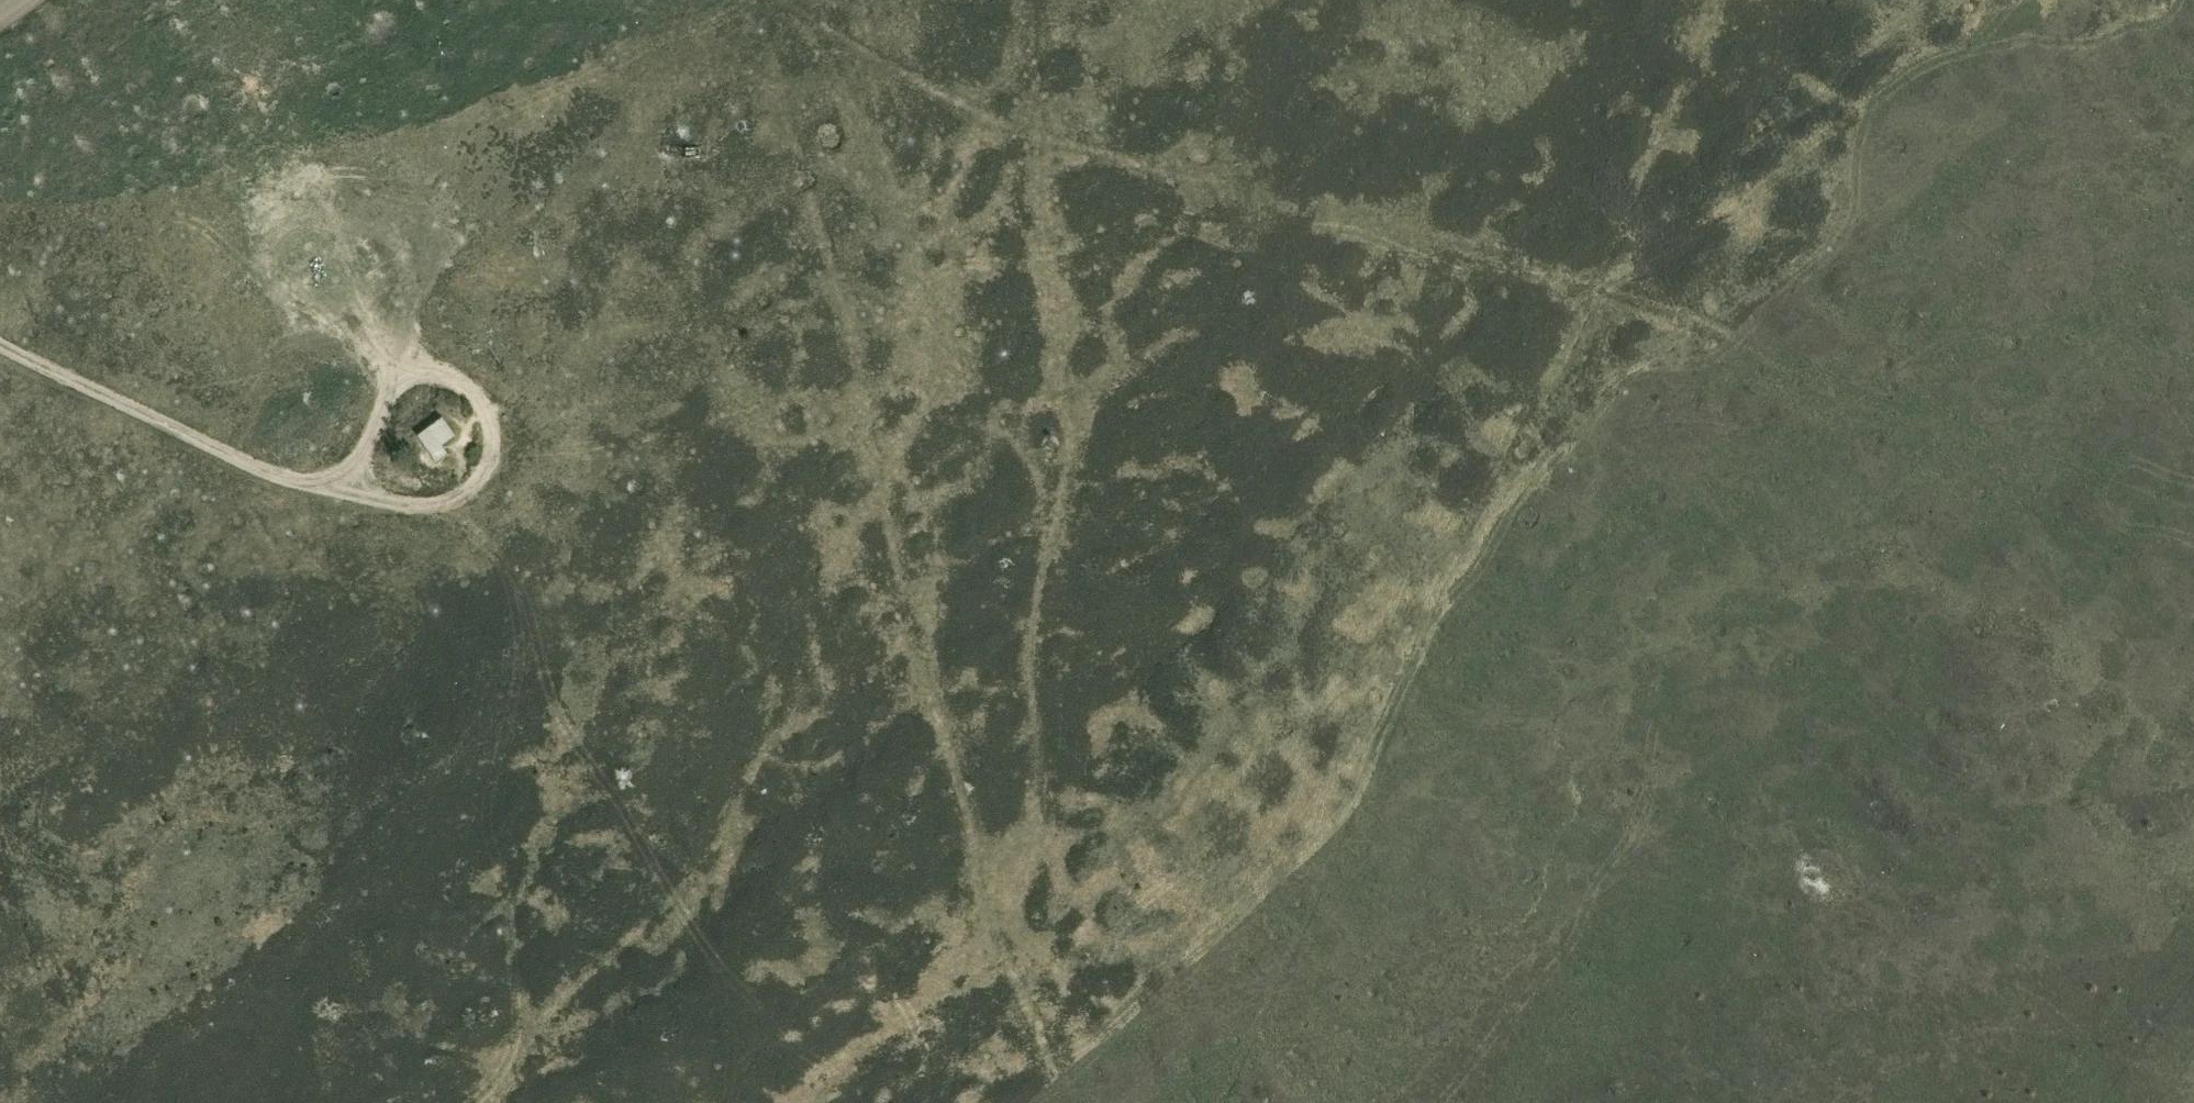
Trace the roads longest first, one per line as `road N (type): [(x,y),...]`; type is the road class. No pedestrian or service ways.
road 1 (track): [(0,352),(282,485),(414,508),(461,494),(484,466),(477,409),(452,389),(403,399),(376,428),(358,476),(343,487)]

